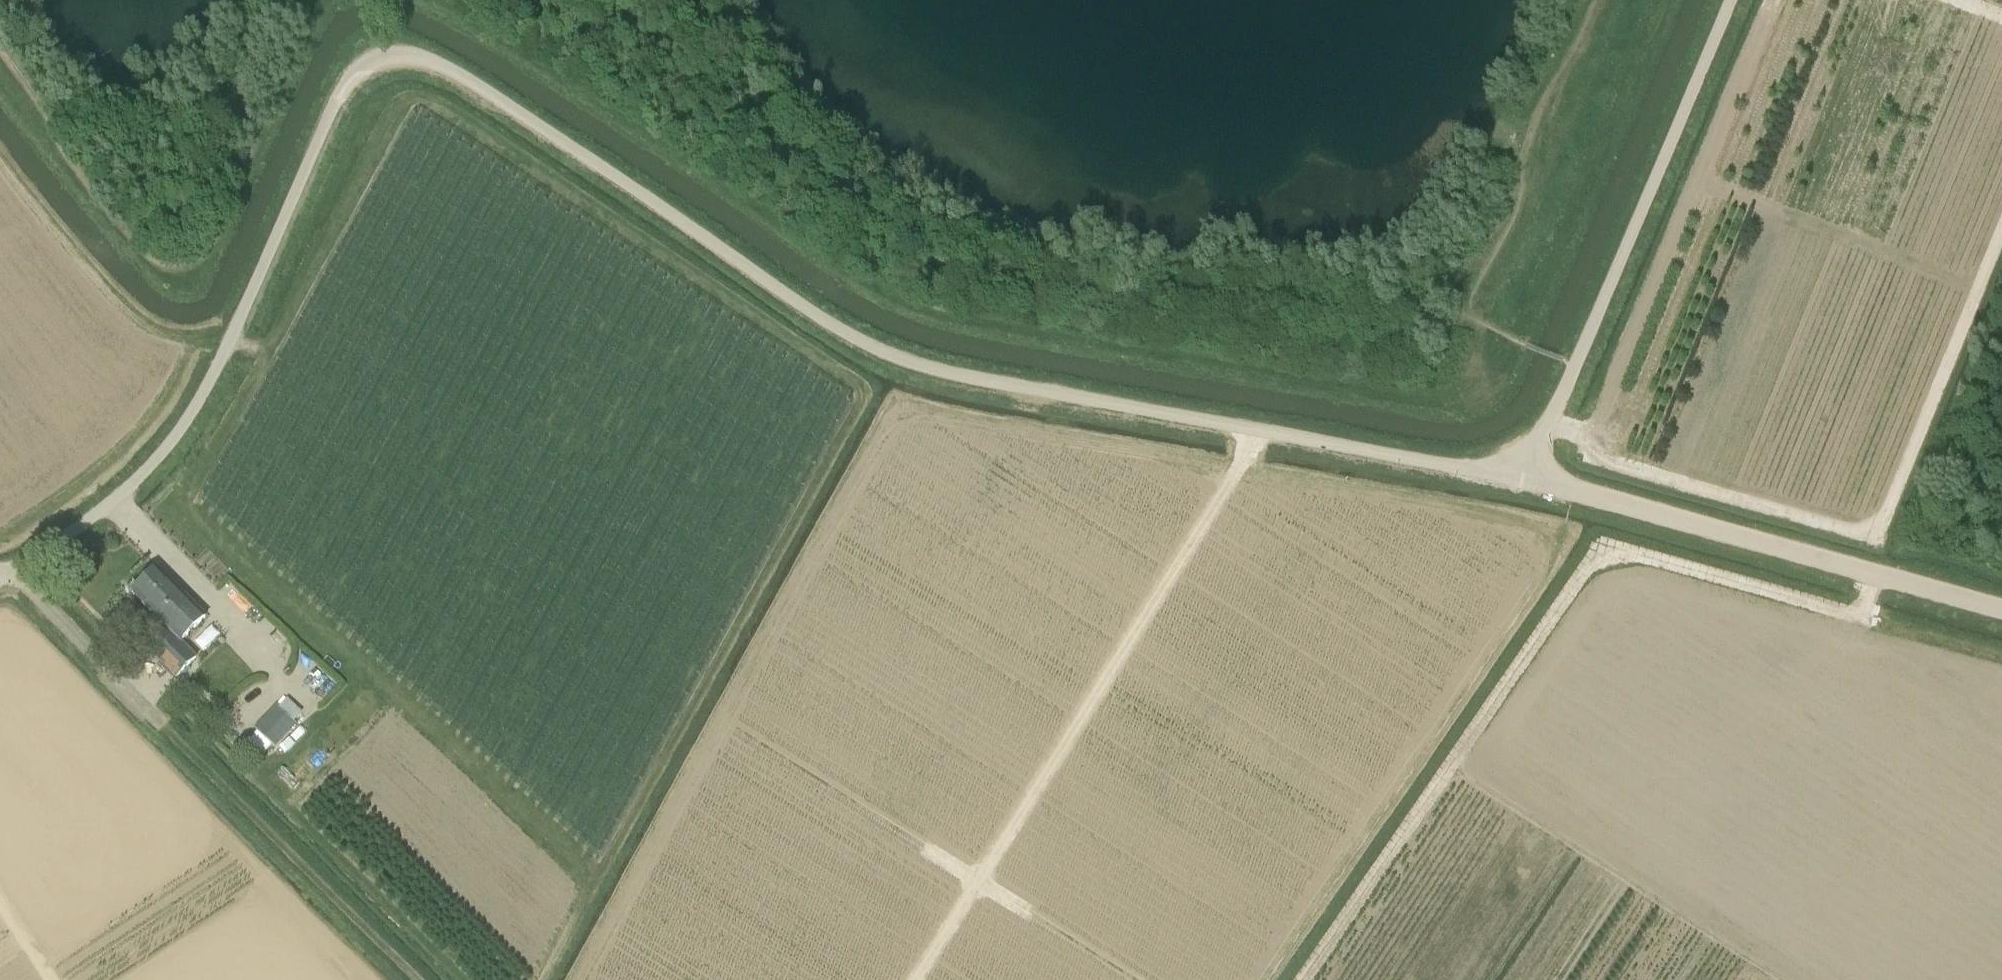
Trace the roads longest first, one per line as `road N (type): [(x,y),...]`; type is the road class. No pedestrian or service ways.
road 1 (unclassified): [(0,580),(117,507),(185,429),(232,344),(350,77),(382,59),(417,57),(489,94),(831,324),(921,372),(1526,481)]
road 2 (unclassified): [(1526,481),(1733,0)]
road 3 (unclassified): [(2001,614),(1526,481)]
road 4 (track): [(0,161),(77,261),(144,320),(232,344)]

